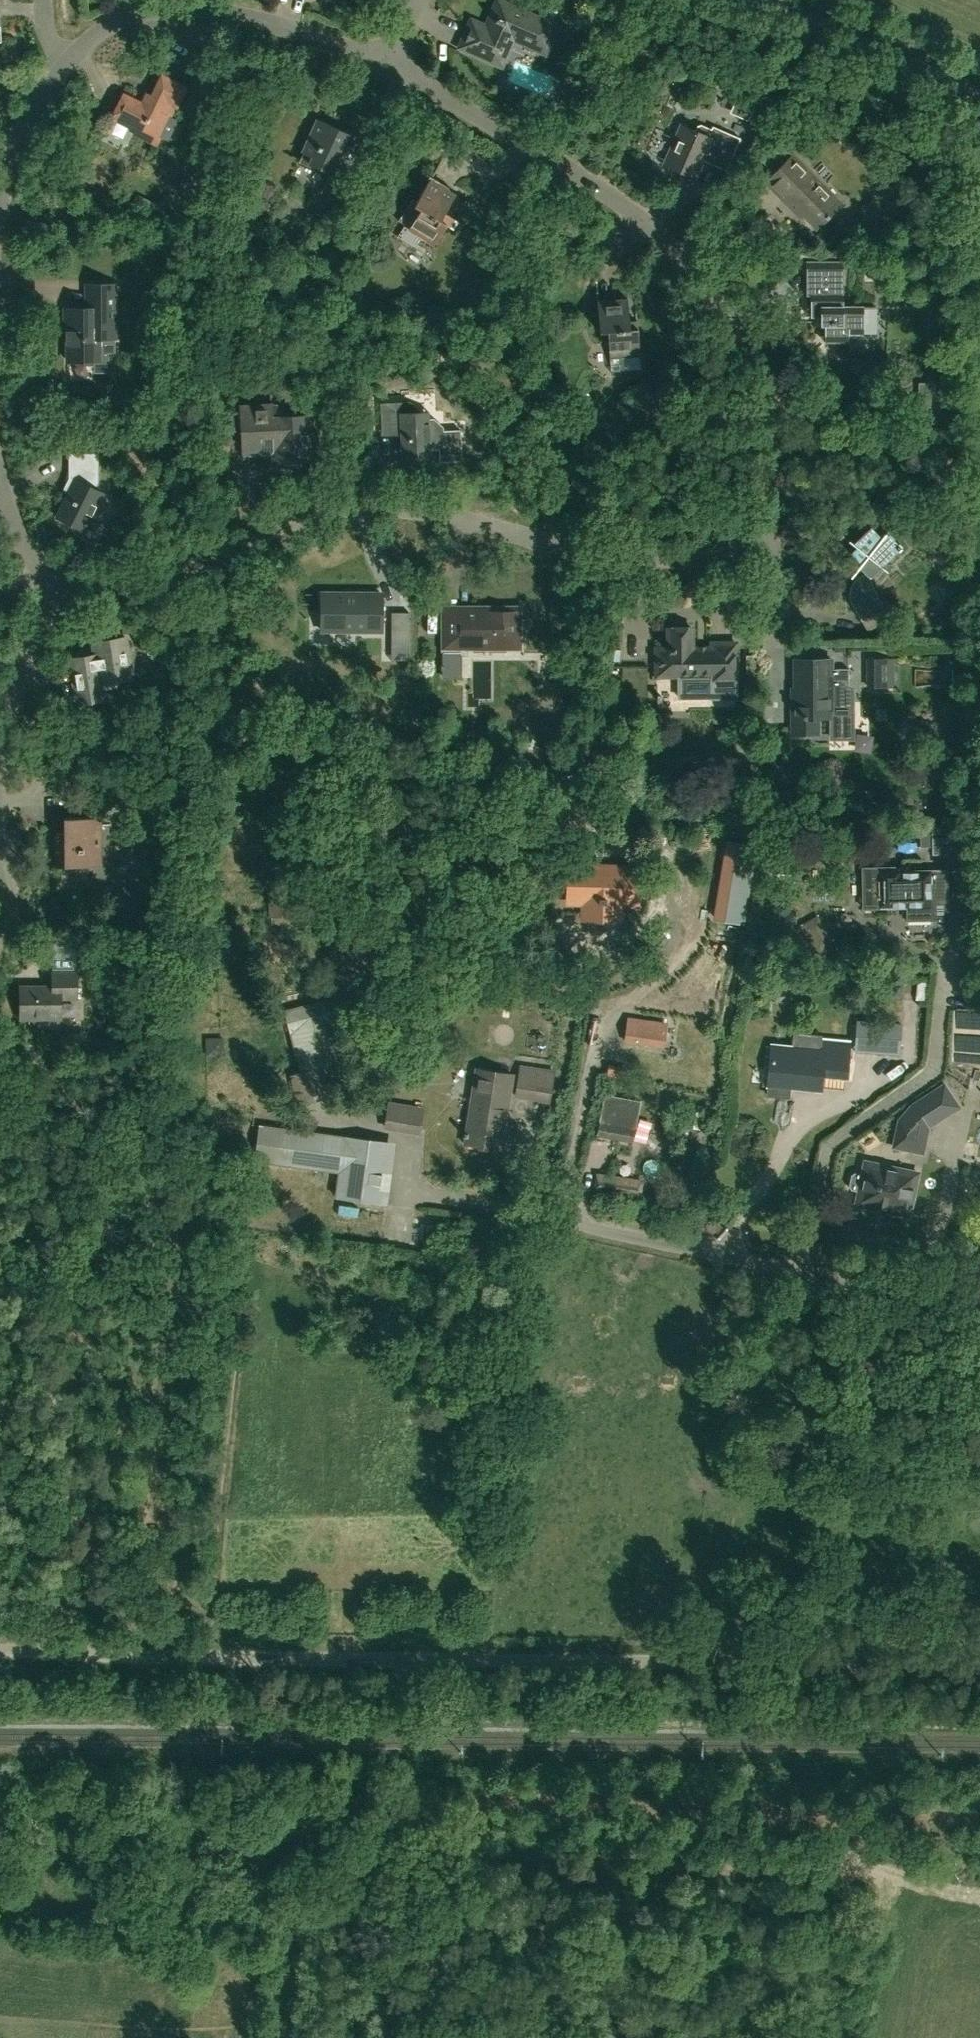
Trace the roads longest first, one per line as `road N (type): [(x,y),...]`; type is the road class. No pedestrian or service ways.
road 1 (track): [(979,1777),(330,1764),(287,2037)]
road 2 (unclassified): [(190,1657),(979,1663)]
road 3 (residential): [(979,1312),(550,1218)]
road 4 (unclassified): [(979,98),(761,0)]
road 5 (unclassified): [(190,1657),(0,1650)]

